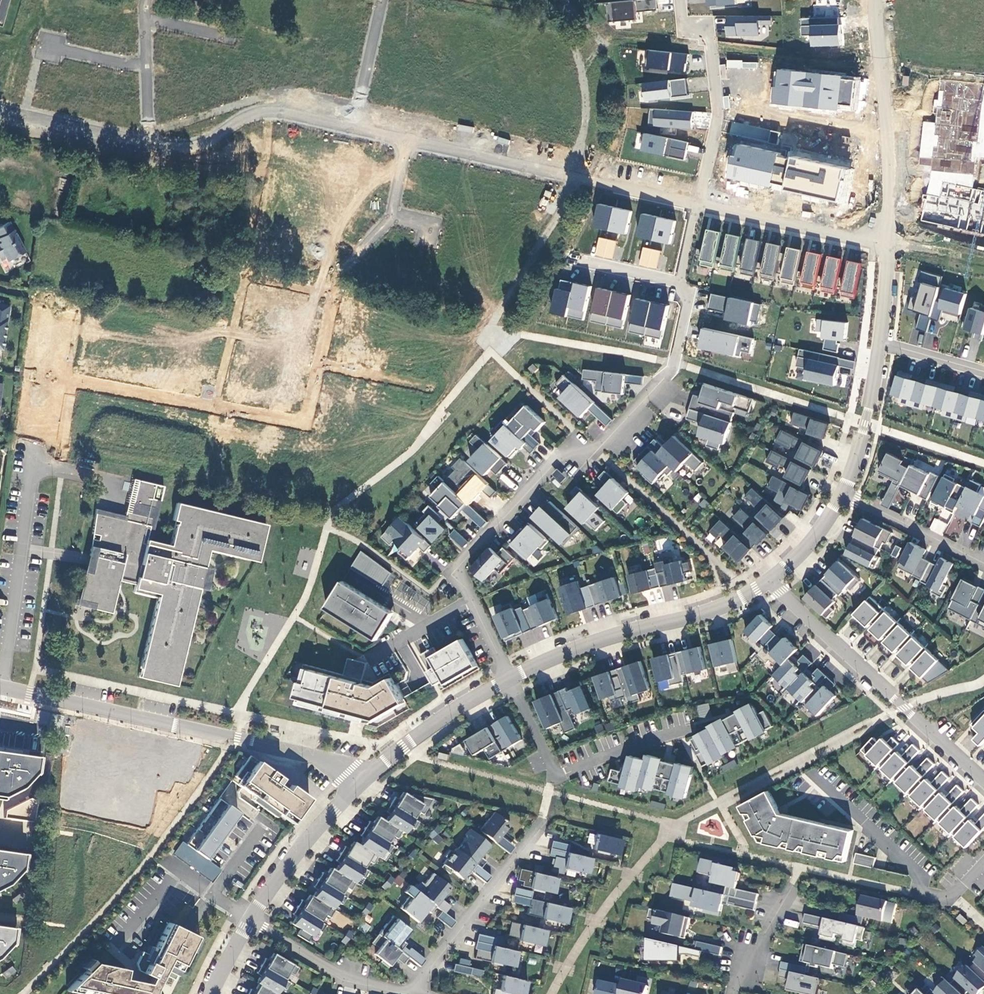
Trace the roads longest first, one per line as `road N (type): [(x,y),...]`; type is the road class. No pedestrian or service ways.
road 1 (unknown): [(33,447),(49,376),(306,422),(336,282),(392,214),(411,142)]
road 2 (residential): [(509,679),(456,567),(579,437),(594,448),(673,369),(688,305),(679,281)]
road 3 (residential): [(1,687),(328,759),(361,778)]
road 4 (residential): [(351,128),(698,203)]
road 5 (residential): [(752,592),(983,782)]
road 6 (residential): [(752,592),(572,650),(509,679)]
road 7 (residential): [(509,679),(555,771),(694,725)]
road 8 (residential): [(876,0),(890,130),(887,244)]
road 9 (residential): [(1,687),(33,447)]
road 10 (residential): [(678,0),(679,25),(710,27),(718,112),(698,203)]
road 11 (residential): [(411,992),(542,819)]
road 12 (residential): [(155,148),(268,112),(351,128)]
road 13 (residential): [(698,203),(887,244)]
road 14 (residential): [(247,921),(361,778)]
road 15 (residential): [(247,921),(334,973),(411,992)]
road 16 (residential): [(0,110),(155,148)]
road 17 (residential): [(879,342),(866,424),(841,496)]
road 18 (residential): [(841,496),(983,561)]
road 19 (residential): [(841,496),(806,551),(752,592)]
road 20 (residential): [(351,128),(381,0)]
road 21 (residential): [(509,679),(406,744)]
road 22 (residential): [(733,993),(793,889)]

